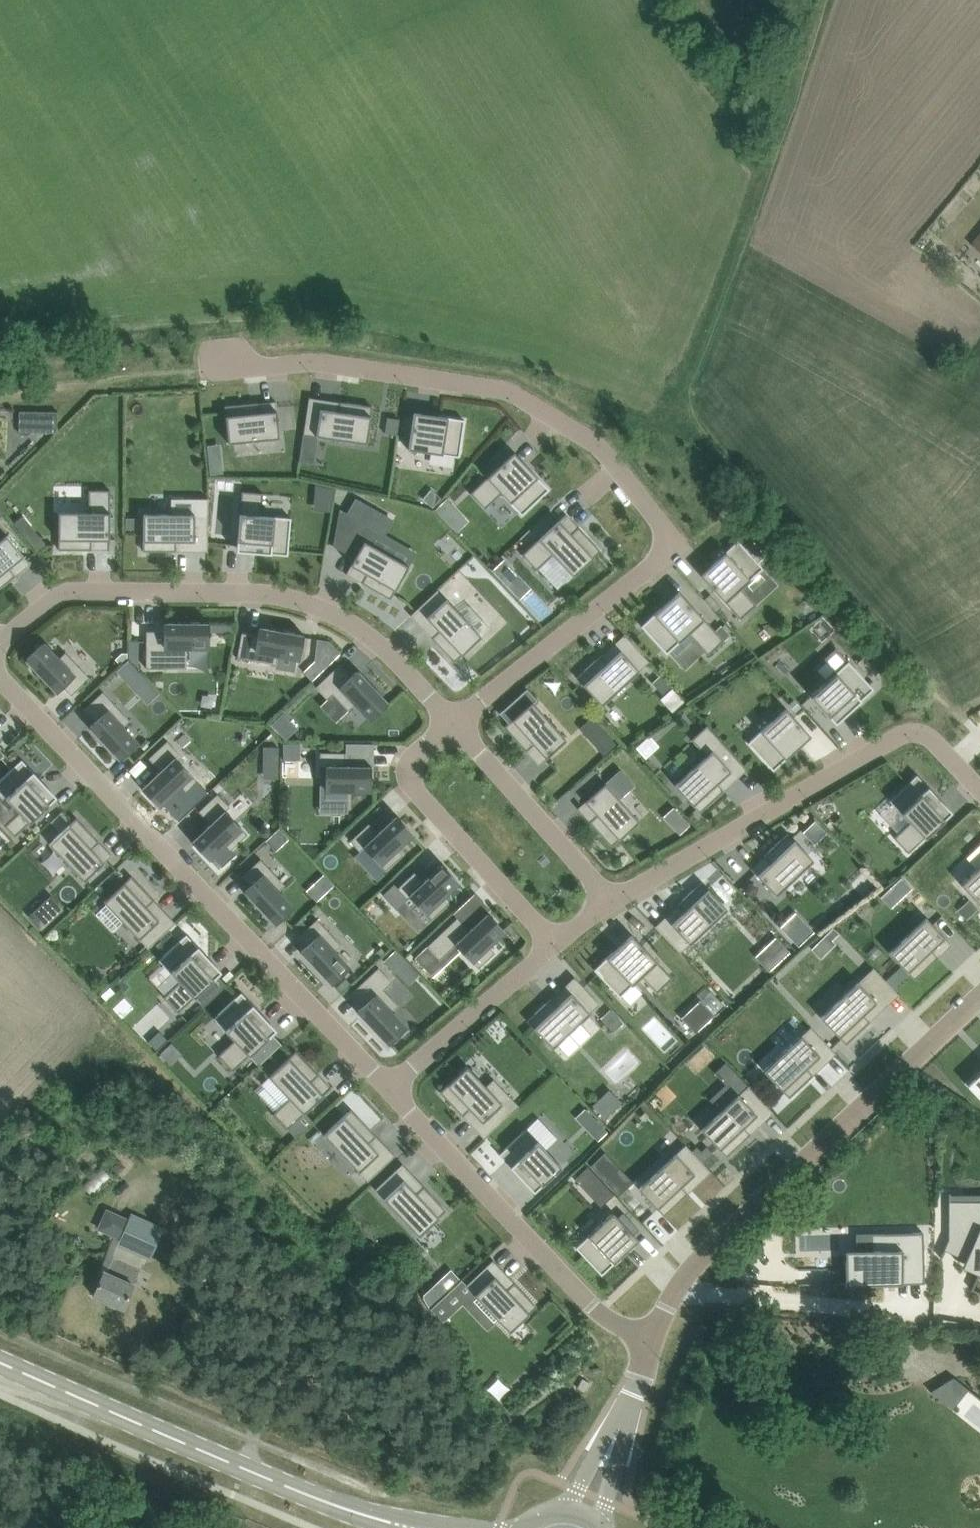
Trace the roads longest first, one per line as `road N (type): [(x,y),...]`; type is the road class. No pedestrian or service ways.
road 1 (residential): [(0,678),(391,1090)]
road 2 (track): [(826,0),(686,404),(755,484)]
road 3 (residential): [(452,724),(403,666),(353,626),(267,591),(67,591),(0,644)]
road 4 (residential): [(678,546),(599,447),(508,391),(318,361),(226,364)]
road 5 (unclassified): [(651,1348),(688,1272),(979,994)]
road 6 (residential): [(979,791),(925,733),(909,731),(611,899)]
road 7 (secondary): [(397,1524),(296,1489),(0,1361)]
road 8 (residential): [(391,1090),(597,1312),(651,1348)]
road 9 (track): [(755,484),(967,721)]
road 10 (residential): [(552,948),(411,783),(410,762),(452,724)]
road 11 (residential): [(678,546),(452,724)]
road 12 (residential): [(611,899),(452,724)]
road 13 (residential): [(552,948),(391,1090)]
road 14 (unclassified): [(598,1526),(631,1393)]
road 15 (unclassified): [(631,1393),(566,1513)]
road 16 (track): [(127,377),(0,392)]

